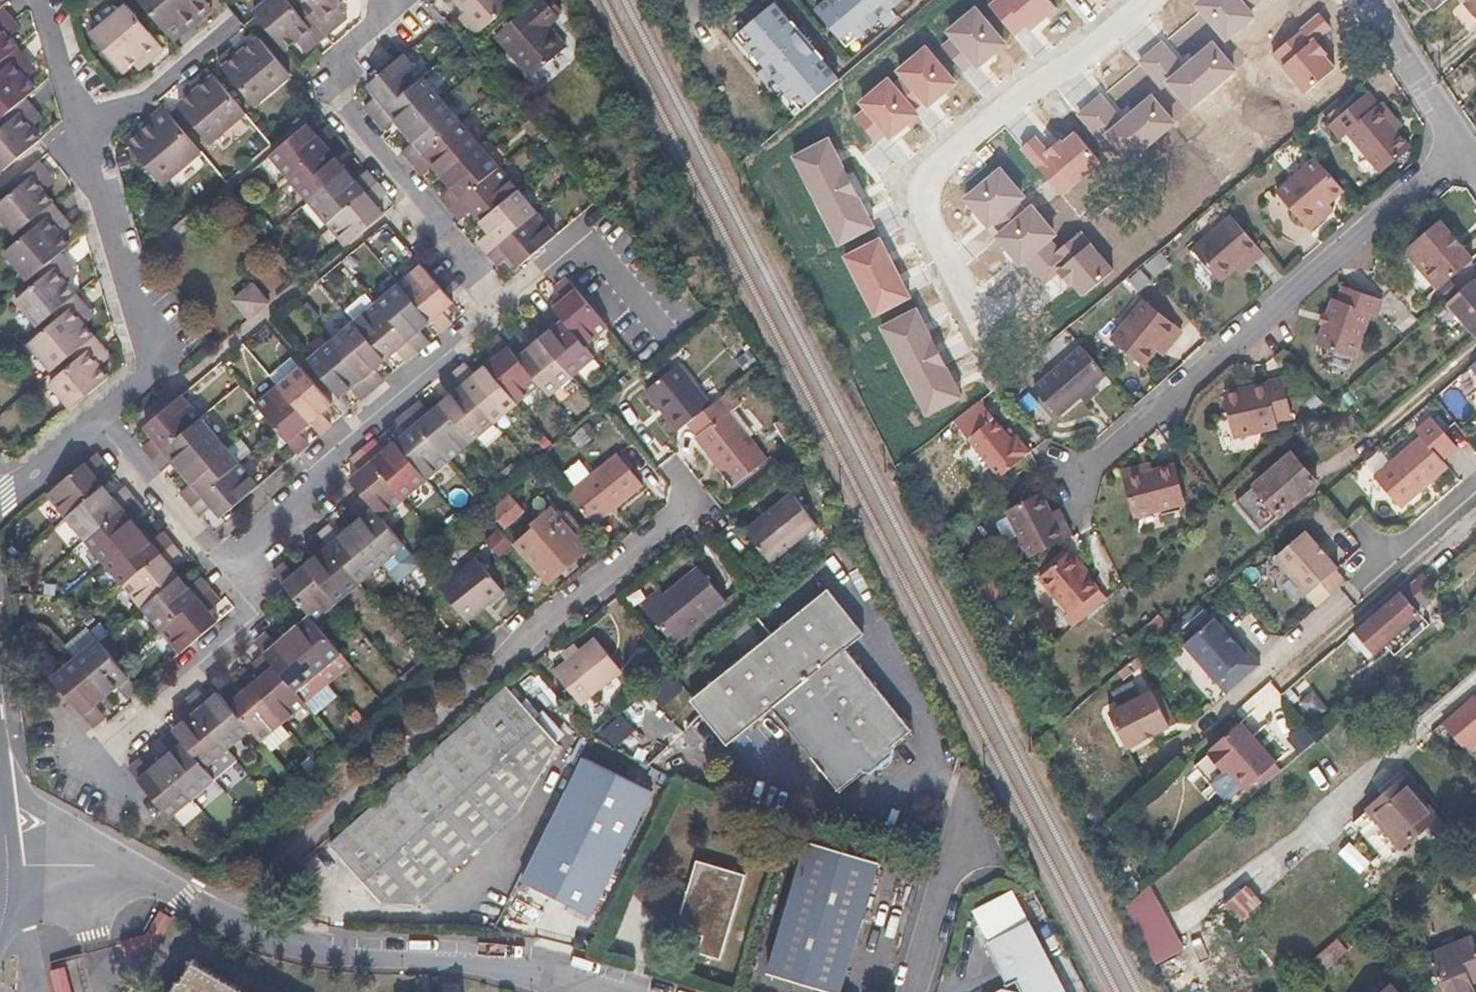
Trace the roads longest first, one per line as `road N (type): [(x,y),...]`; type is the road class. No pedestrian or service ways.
road 1 (residential): [(214,915),(700,502),(670,467)]
road 2 (residential): [(1455,148),(1072,478)]
road 3 (residential): [(1153,0),(1076,65),(1033,84),(933,170),(922,208),(974,302)]
road 4 (residential): [(503,310),(324,87),(408,11),(398,0)]
road 5 (unclassified): [(214,915),(315,954),(468,964),(610,991)]
road 6 (residential): [(211,554),(503,310)]
road 7 (residential): [(85,137),(148,367),(98,421)]
road 8 (residential): [(211,554),(261,613),(120,735)]
road 9 (residential): [(503,310),(588,234),(649,309)]
road 10 (unclassified): [(969,803),(915,991)]
road 11 (residential): [(85,137),(239,19)]
road 12 (residential): [(98,421),(211,554)]
road 13 (residential): [(1369,0),(1455,148)]
road 14 (unclassified): [(5,896),(64,888),(163,891)]
road 15 (residential): [(45,0),(85,137)]
road 16 (residential): [(98,421),(0,495)]

